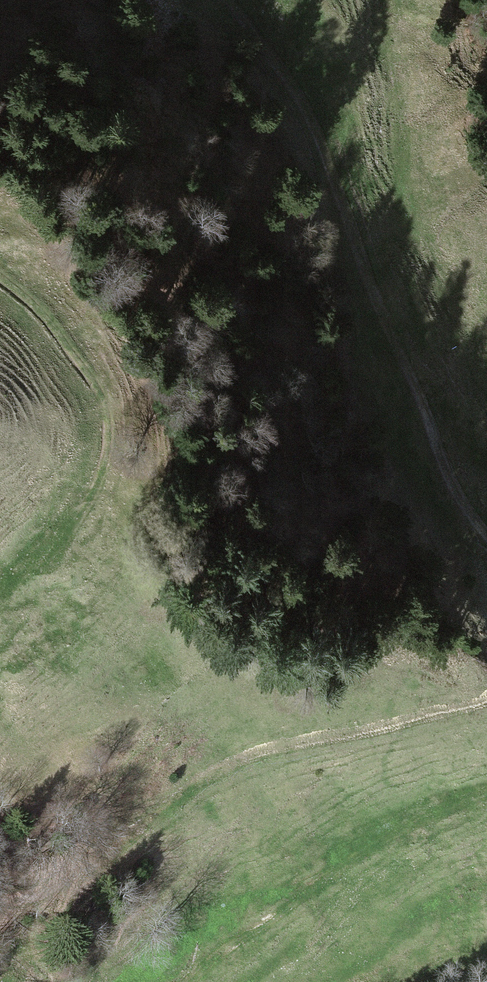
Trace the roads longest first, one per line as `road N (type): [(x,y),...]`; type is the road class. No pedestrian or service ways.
road 1 (track): [(486,538),(460,506),(360,285),(293,103),(219,0)]
road 2 (track): [(0,273),(49,315),(89,370),(106,434),(88,508),(0,602)]
road 3 (track): [(189,981),(366,842),(405,820),(486,795)]

